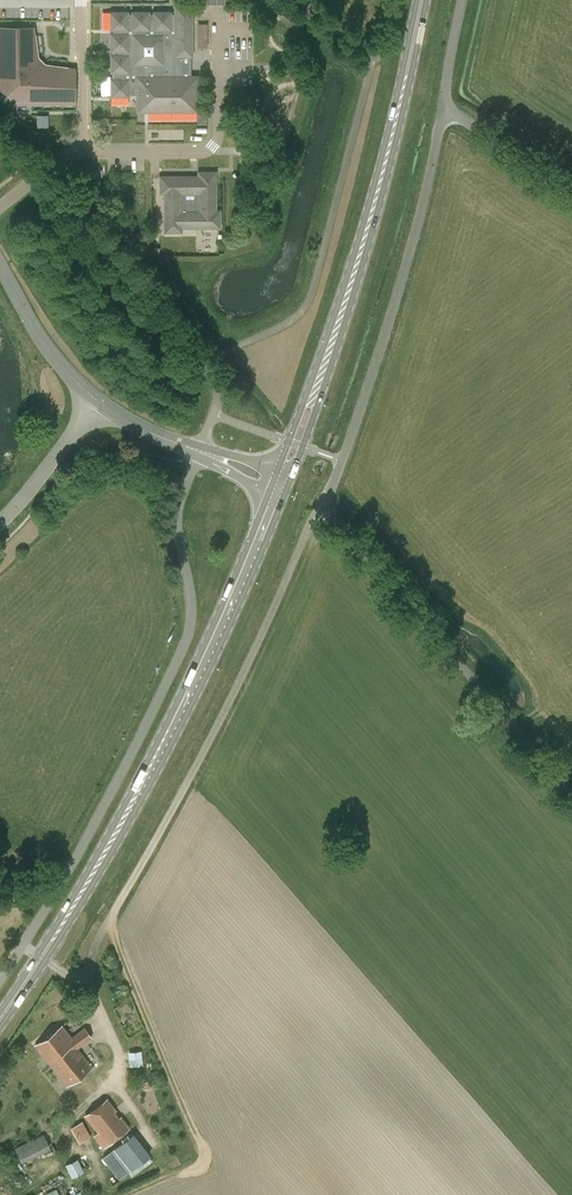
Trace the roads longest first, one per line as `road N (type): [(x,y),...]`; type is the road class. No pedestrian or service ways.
road 1 (primary): [(0,1024),(152,768),(282,481)]
road 2 (unclassified): [(0,983),(70,872),(190,635),(176,516),(200,452)]
road 3 (unclassified): [(92,957),(216,729),(323,500)]
road 4 (primary): [(282,481),(362,251),(424,0)]
road 5 (unclassified): [(323,500),(393,316),(444,108)]
road 6 (unclassified): [(571,790),(323,500)]
road 7 (residential): [(200,452),(217,405),(214,381),(36,169)]
road 8 (track): [(136,1194),(210,1161),(109,926)]
road 9 (residential): [(83,150),(214,145),(218,11),(197,11)]
road 10 (tertiary): [(99,402),(38,333),(0,266)]
road 11 (unclassified): [(99,402),(0,528)]
road 12 (residential): [(83,150),(81,0)]
road 13 (unclassified): [(571,182),(444,108)]

